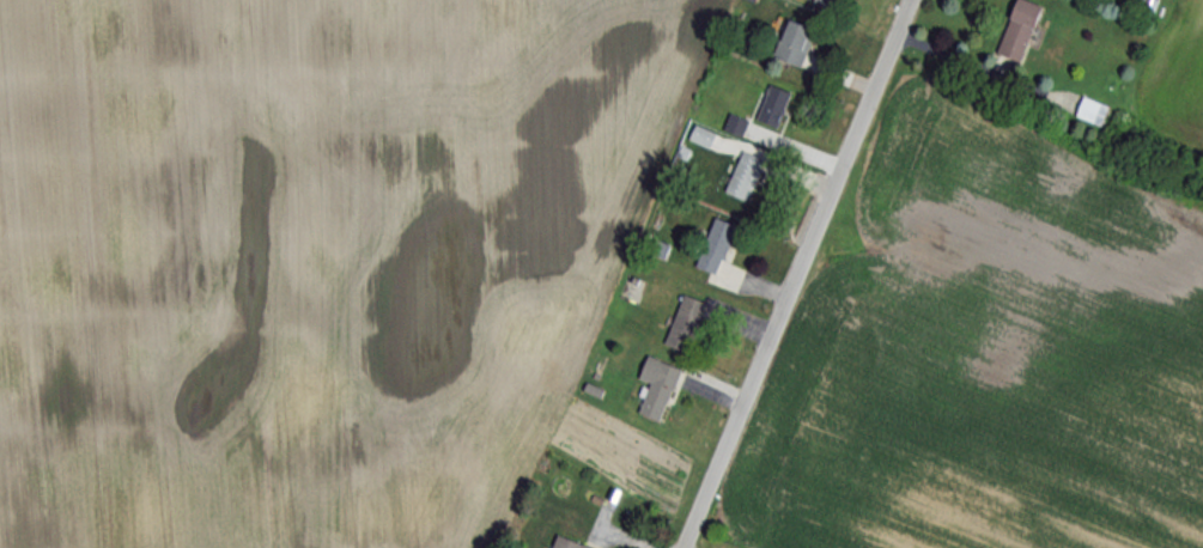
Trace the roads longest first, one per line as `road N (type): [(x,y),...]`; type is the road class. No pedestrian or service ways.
road 1 (residential): [(682,547),(907,0)]

